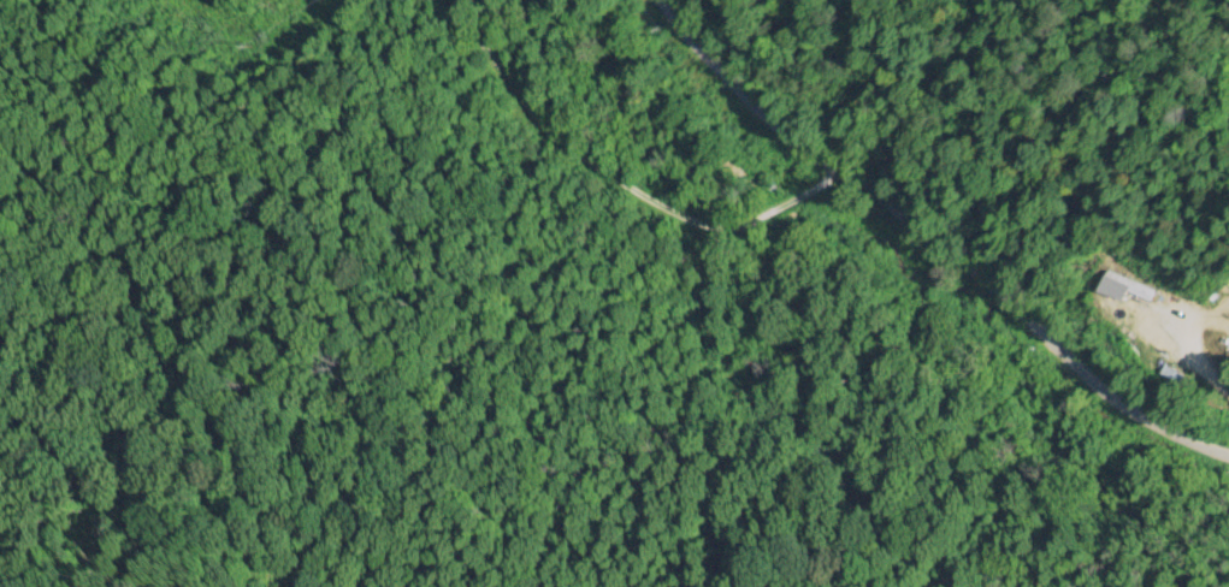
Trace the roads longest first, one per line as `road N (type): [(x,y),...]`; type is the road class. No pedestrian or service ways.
road 1 (residential): [(1228,435),(1164,431),(917,267),(664,0)]

